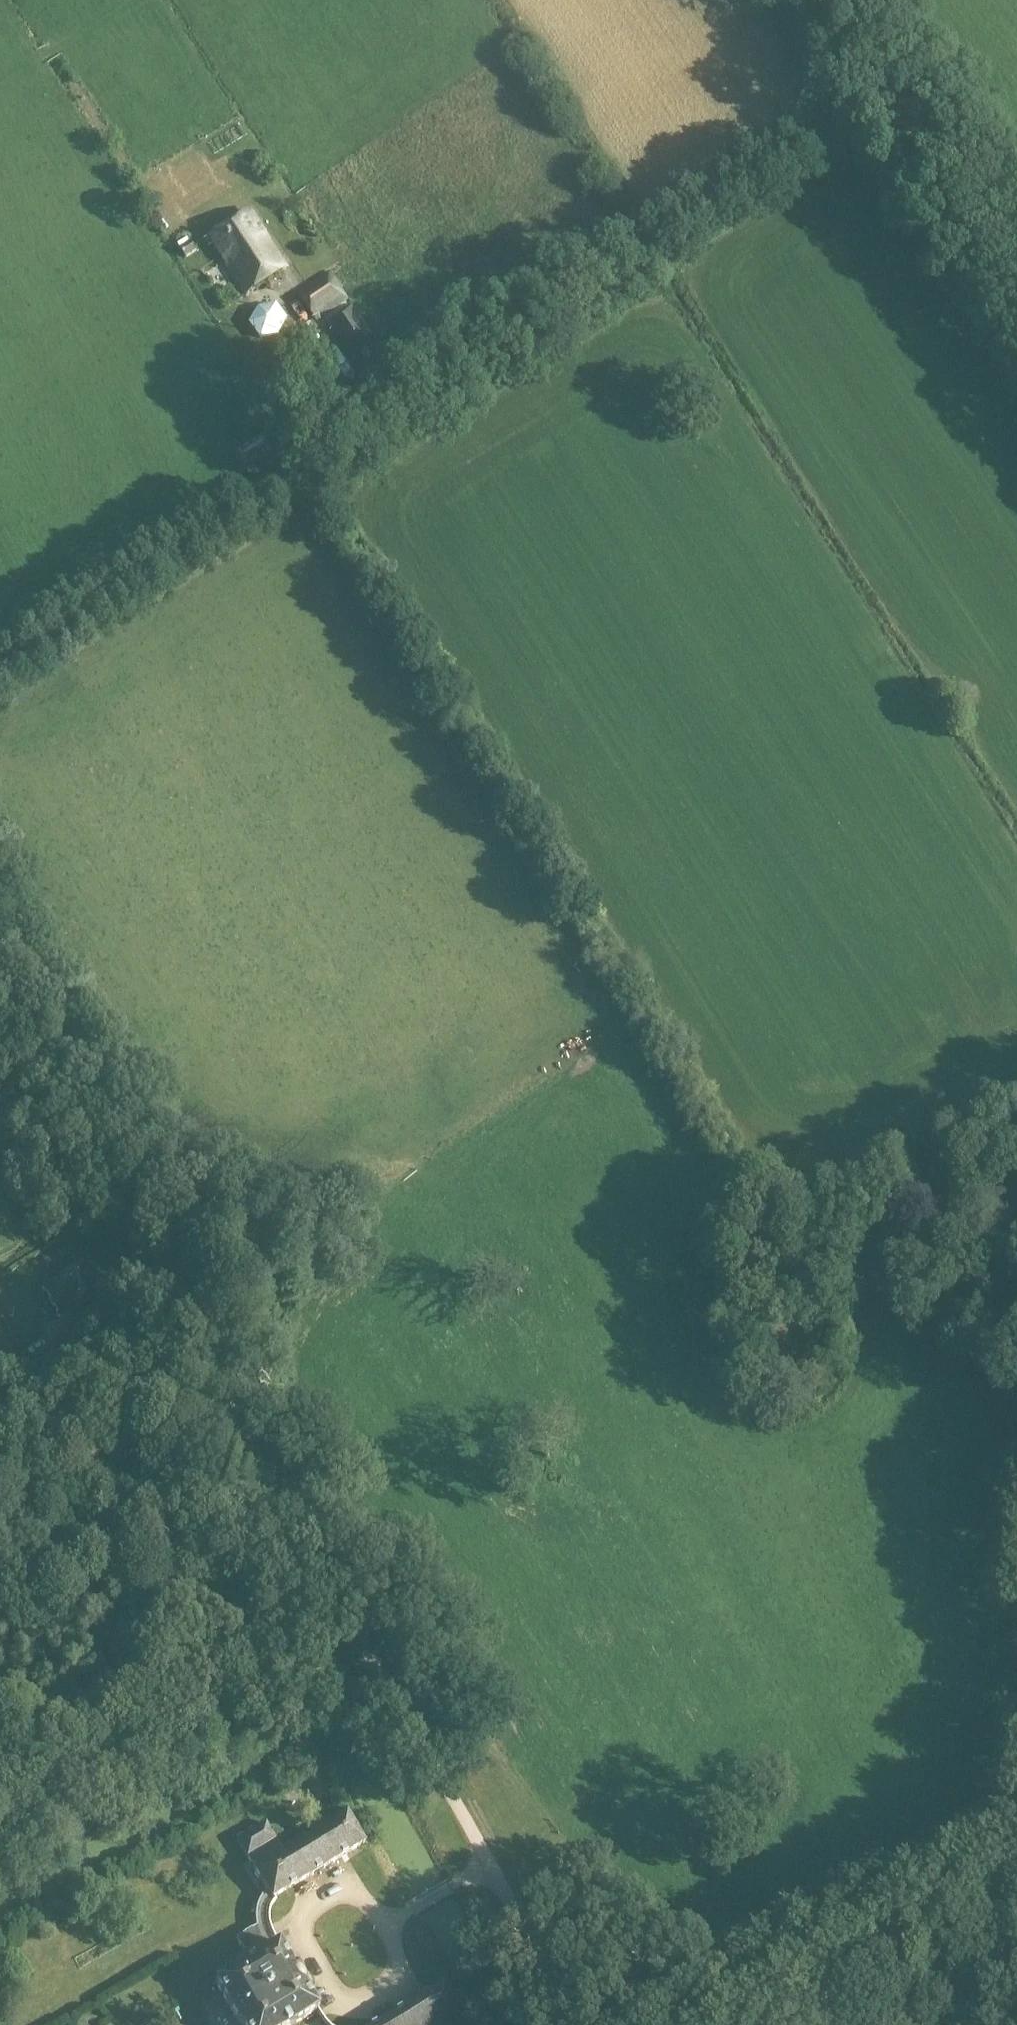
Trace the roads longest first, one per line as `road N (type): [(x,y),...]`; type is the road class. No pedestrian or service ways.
road 1 (track): [(580,2024),(0,1002)]
road 2 (track): [(0,676),(278,501),(343,445),(899,96)]
road 3 (unclassified): [(1016,268),(834,0)]
road 4 (track): [(1003,1864),(761,2024)]

